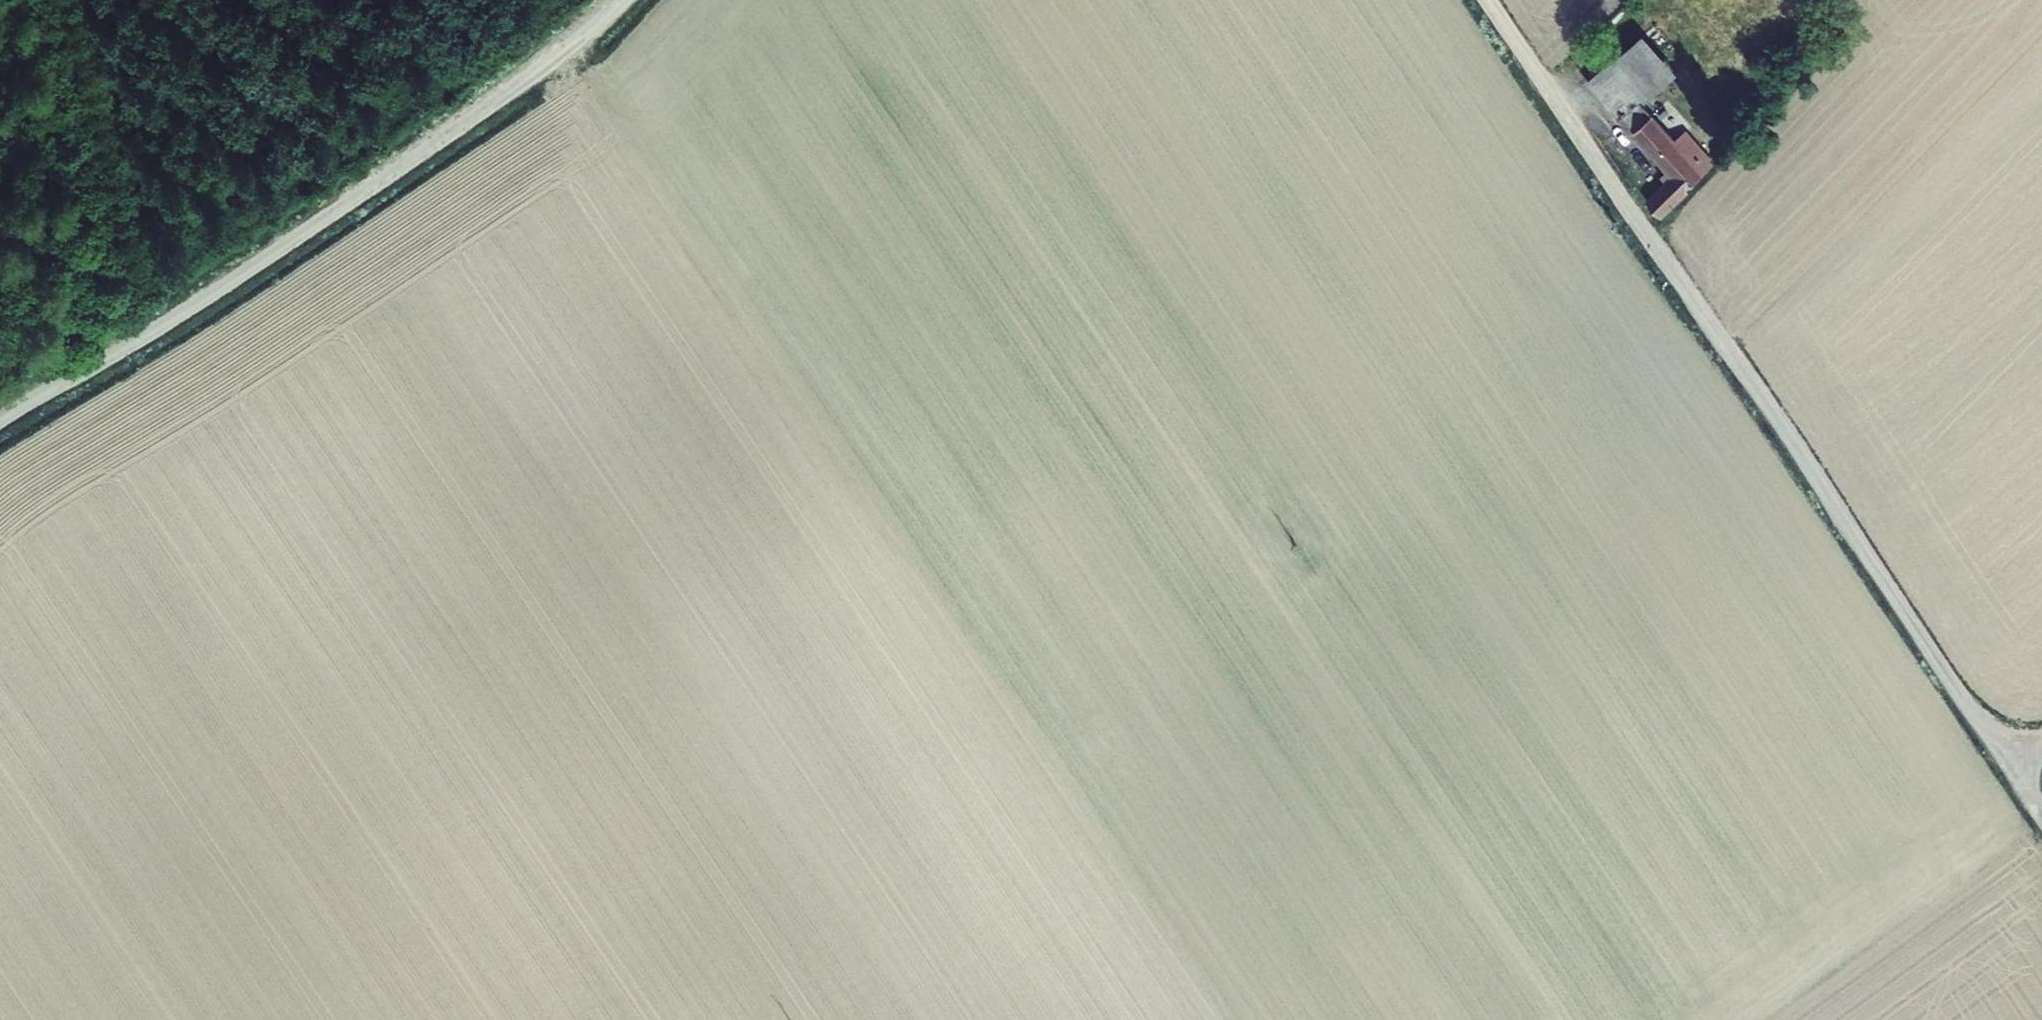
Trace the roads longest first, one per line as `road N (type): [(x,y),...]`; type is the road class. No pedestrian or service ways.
road 1 (unclassified): [(1486,0),(2010,767)]
road 2 (unclassified): [(0,418),(405,162),(621,0)]

